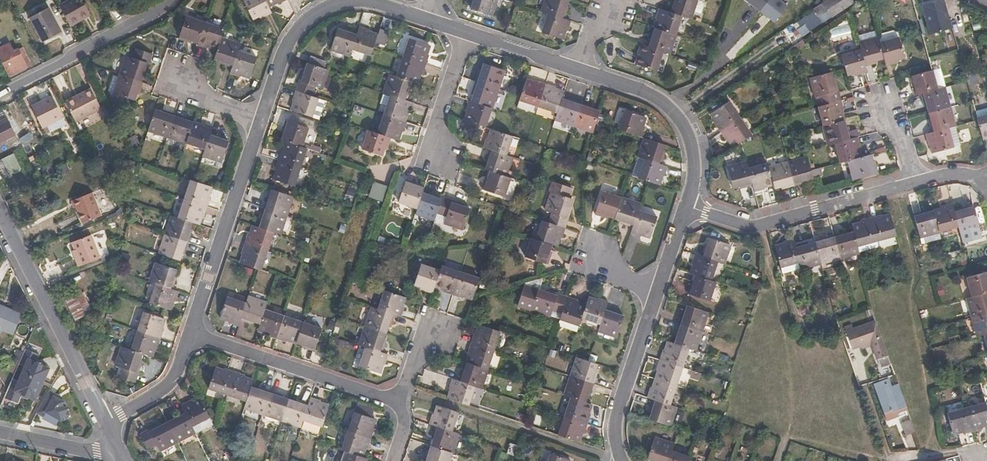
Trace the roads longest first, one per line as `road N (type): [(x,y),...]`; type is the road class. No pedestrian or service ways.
road 1 (residential): [(686,208),(757,228),(915,182)]
road 2 (residential): [(264,117),(295,35),(322,10),(376,2),(430,22)]
road 3 (residential): [(0,216),(107,422)]
road 4 (residential): [(190,334),(264,117)]
road 5 (residential): [(402,404),(190,334)]
road 6 (residential): [(579,69),(651,94),(682,124),(694,153),(686,208)]
road 7 (residential): [(0,97),(175,0)]
road 8 (residential): [(658,289),(618,407),(621,460)]
road 9 (residential): [(440,159),(437,128),(465,33)]
road 10 (residential): [(107,422),(165,388),(190,334)]

